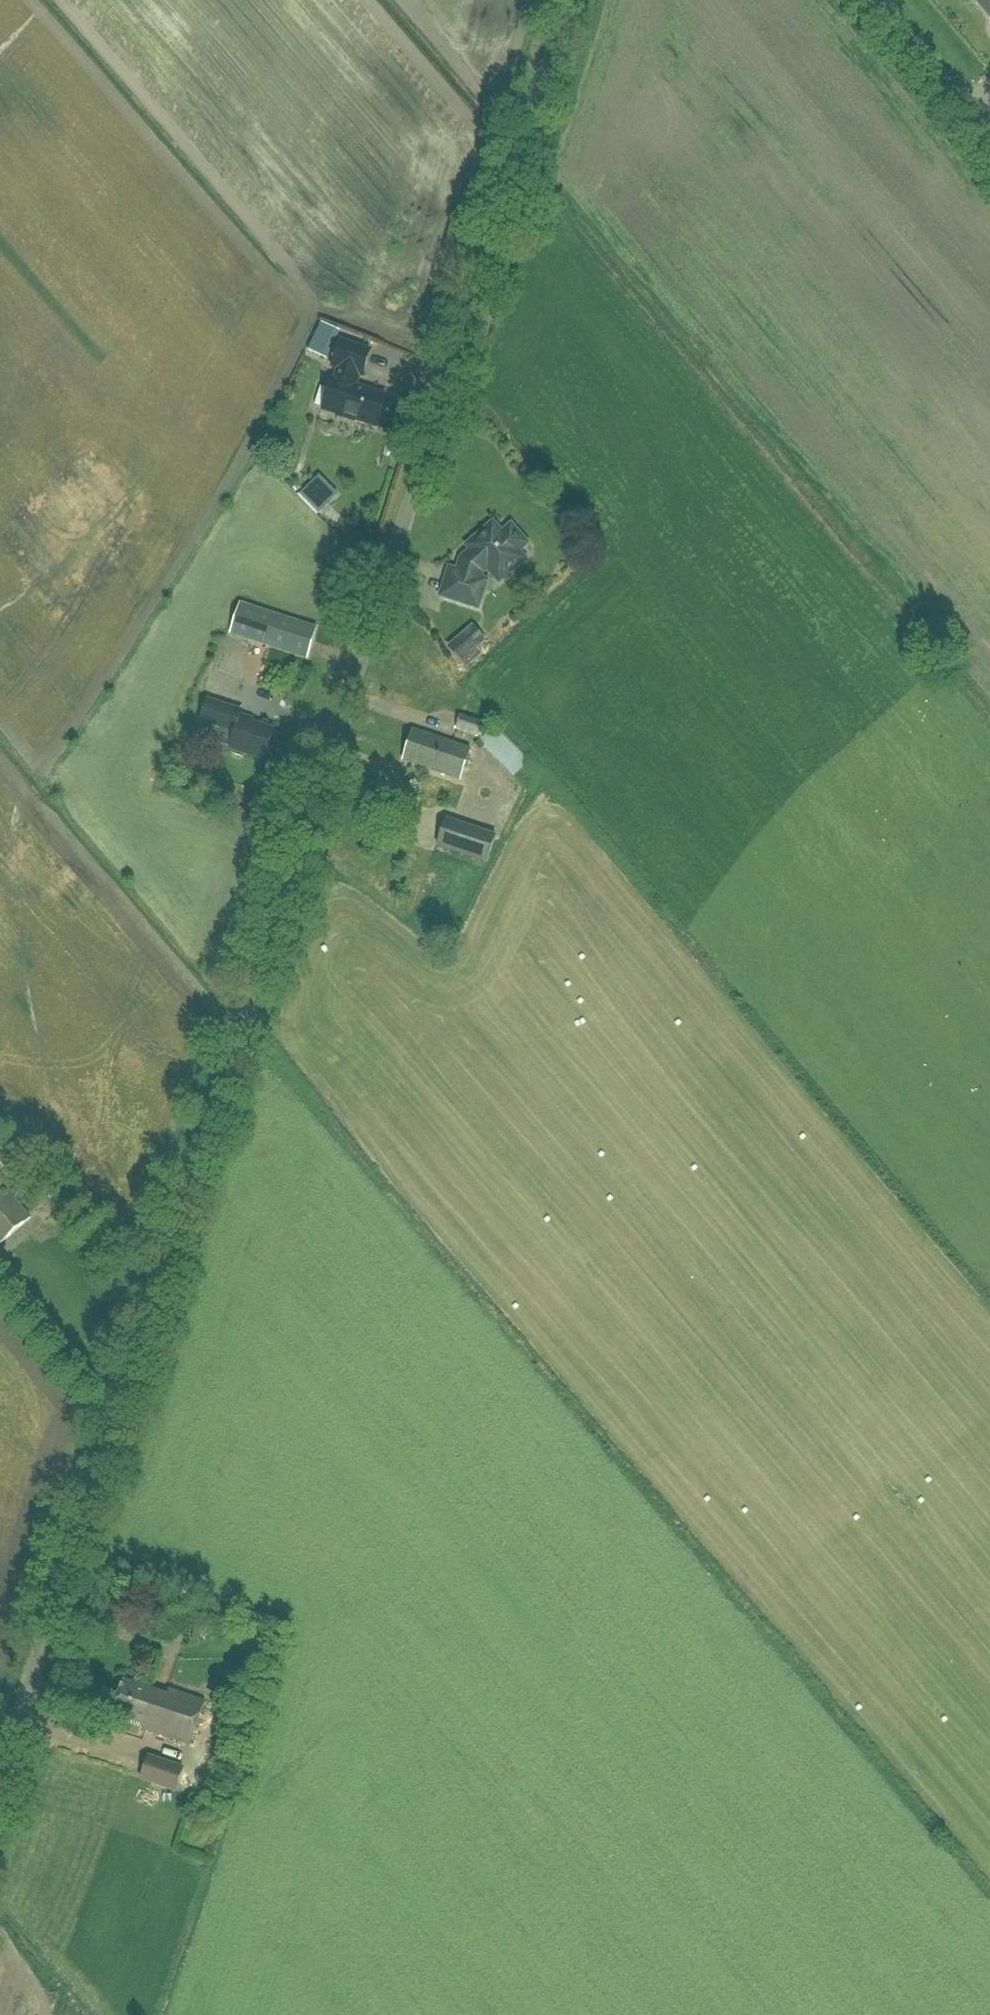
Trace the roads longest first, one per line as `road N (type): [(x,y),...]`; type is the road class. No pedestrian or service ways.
road 1 (unclassified): [(0,1781),(573,0)]
road 2 (unclassified): [(989,129),(879,0)]

